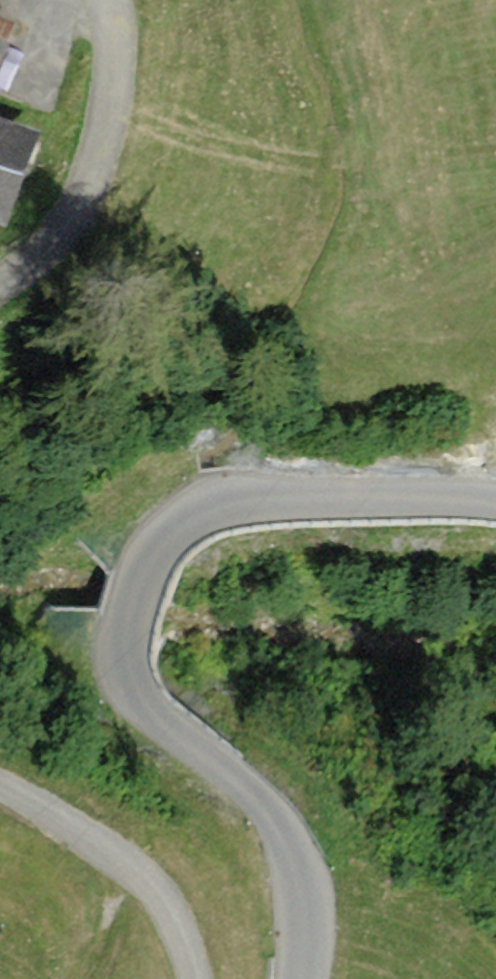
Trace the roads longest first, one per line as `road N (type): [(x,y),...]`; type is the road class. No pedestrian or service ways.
road 1 (unclassified): [(303,978),(310,927),(300,873),(274,818),(172,735),(135,693),(122,656),(147,561),(175,523),(214,502),(438,492),(495,500)]
road 2 (track): [(0,283),(89,203),(112,134),(117,36),(109,0)]
road 3 (track): [(201,978),(177,923),(147,879),(100,837),(0,787)]

